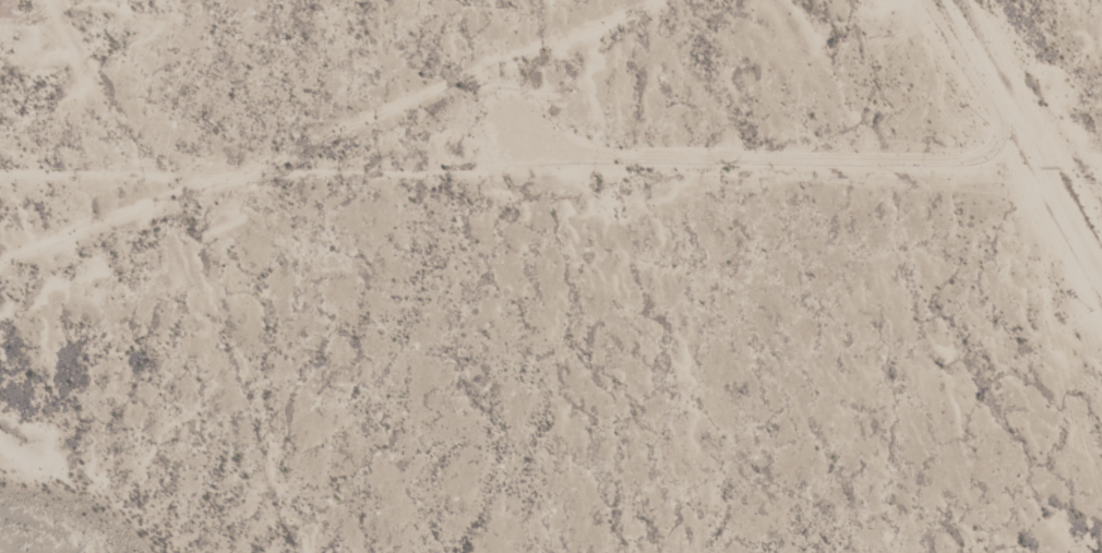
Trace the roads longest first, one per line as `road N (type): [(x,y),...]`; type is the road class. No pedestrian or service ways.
road 1 (track): [(1101,221),(972,0)]

